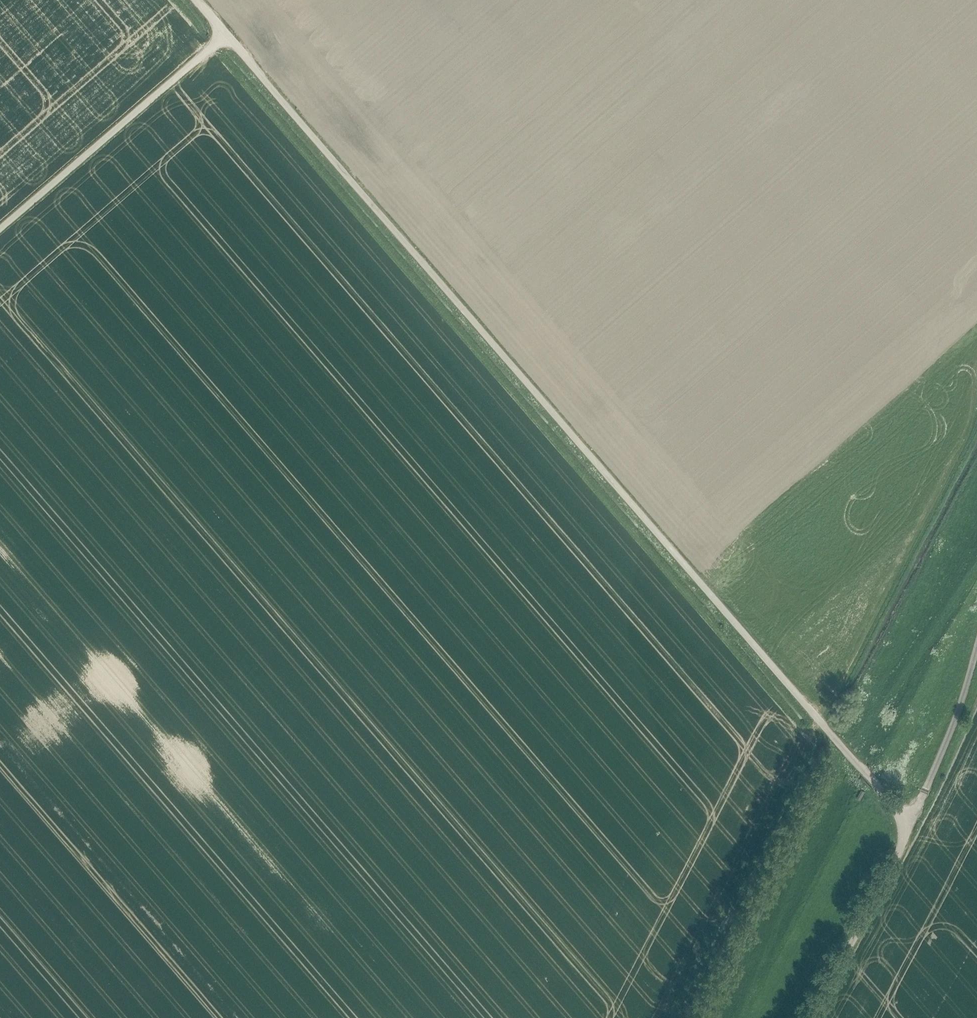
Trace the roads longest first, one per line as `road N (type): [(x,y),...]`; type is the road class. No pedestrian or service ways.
road 1 (unclassified): [(812,1017),(910,826),(228,36)]
road 2 (unclassified): [(0,233),(228,36)]

